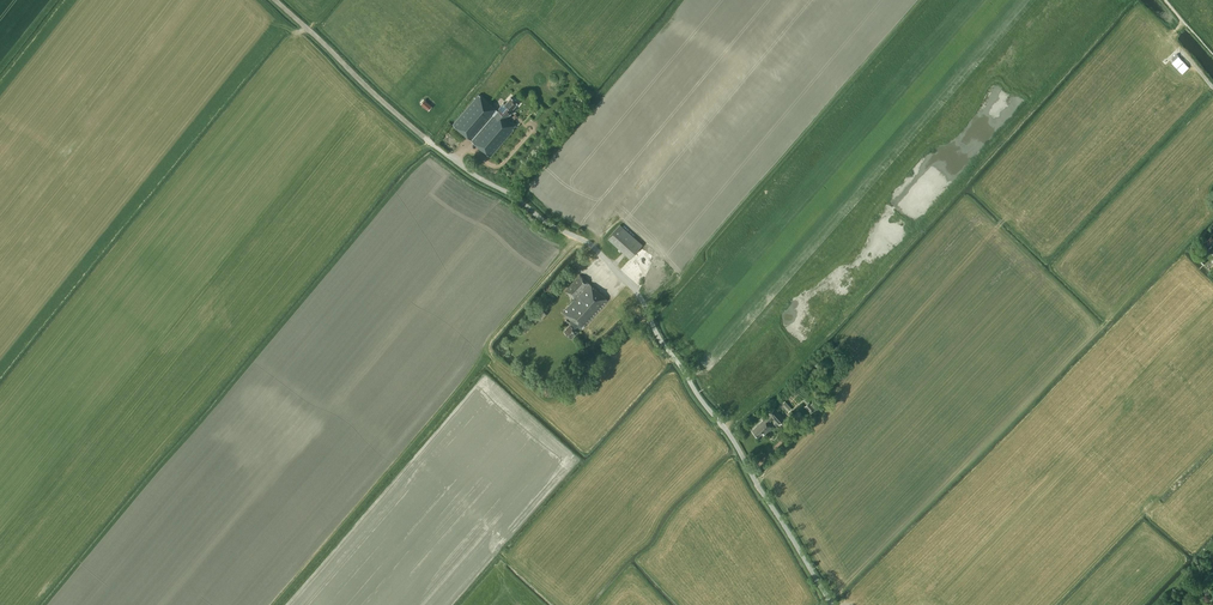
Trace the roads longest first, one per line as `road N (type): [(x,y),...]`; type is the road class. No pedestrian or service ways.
road 1 (unclassified): [(833,604),(639,295),(592,246),(426,139)]
road 2 (track): [(426,139),(276,0)]

